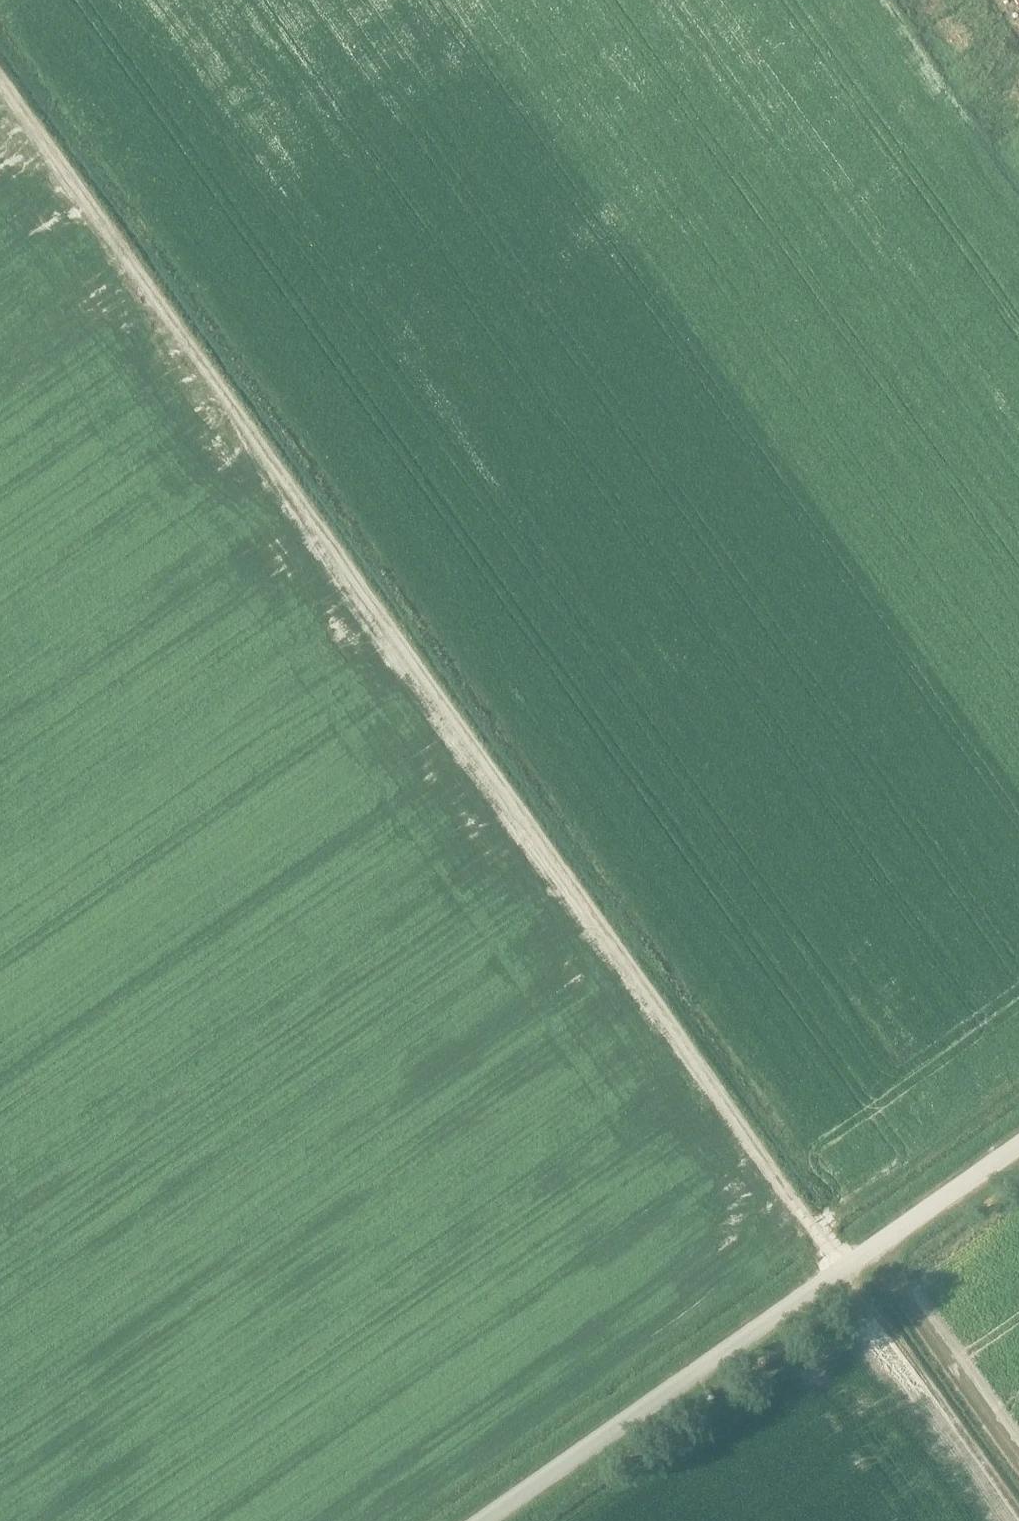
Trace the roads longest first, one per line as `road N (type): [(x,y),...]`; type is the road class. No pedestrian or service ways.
road 1 (unclassified): [(482,1520),(1018,1144)]

